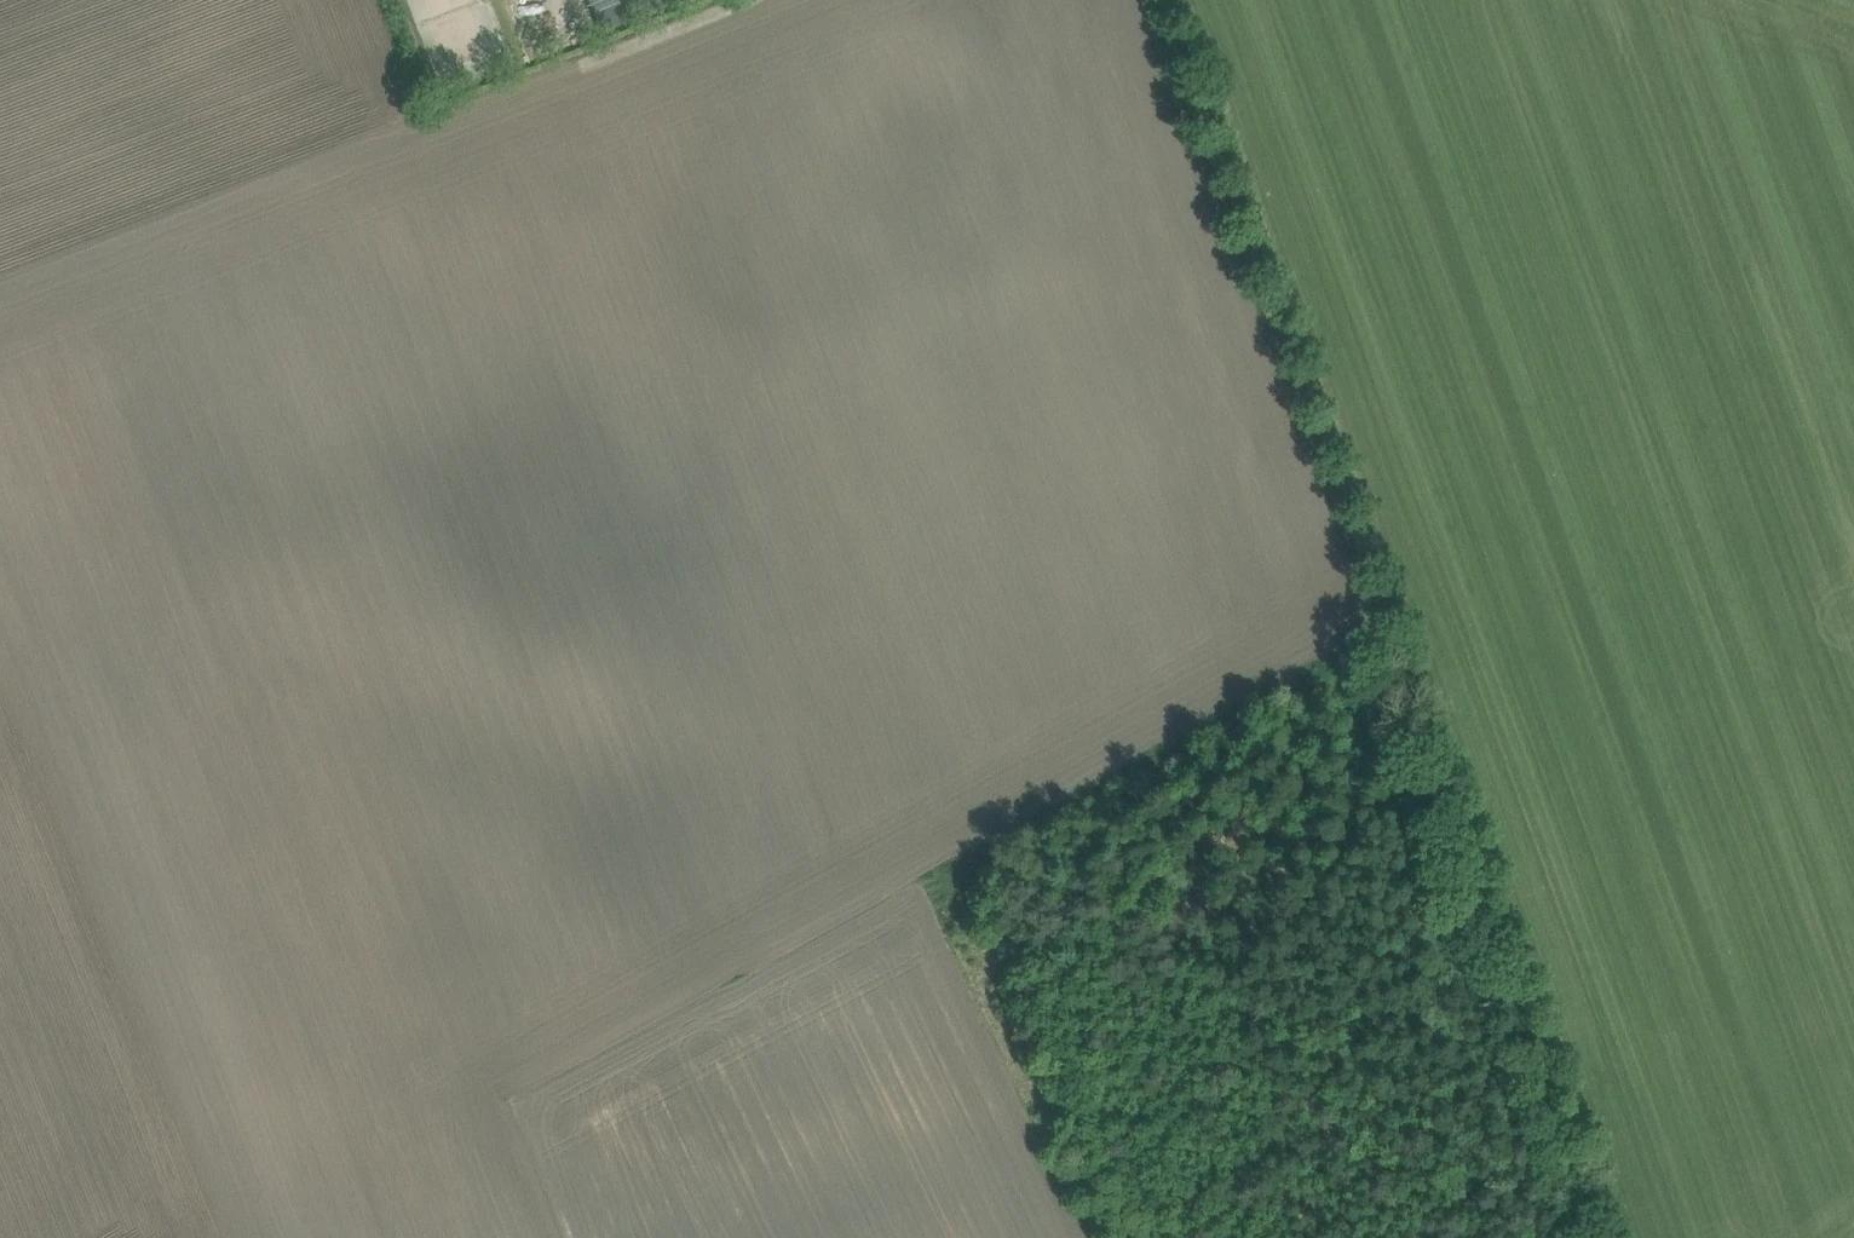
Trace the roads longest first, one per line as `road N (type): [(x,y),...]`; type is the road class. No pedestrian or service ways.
road 1 (track): [(1161,0),(1606,1237)]

